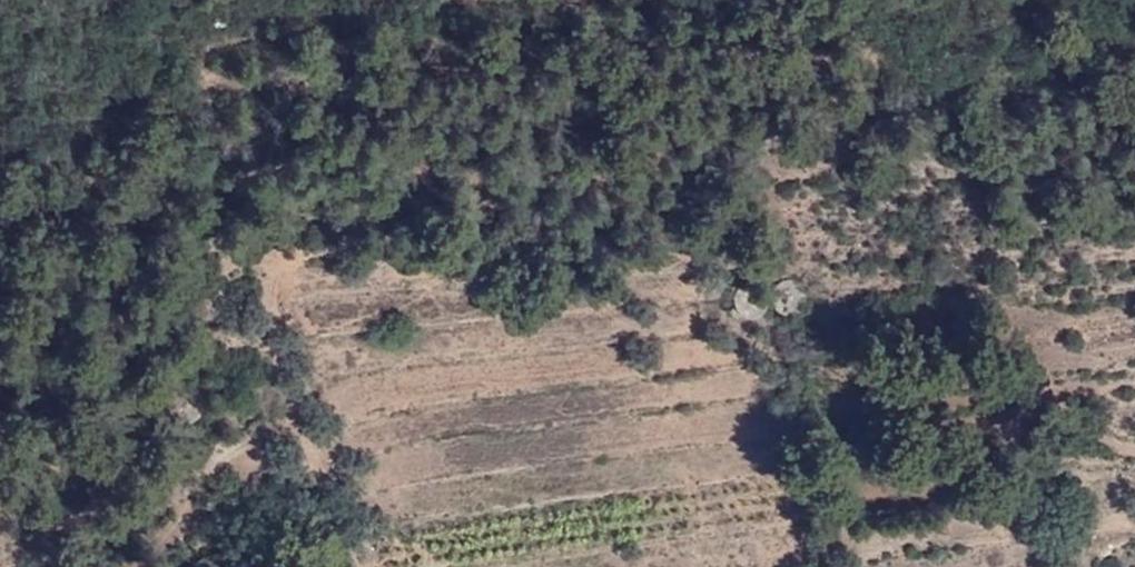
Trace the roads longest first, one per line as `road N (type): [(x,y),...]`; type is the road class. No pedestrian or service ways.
road 1 (track): [(275,358),(299,406),(290,426),(218,458),(136,566)]

